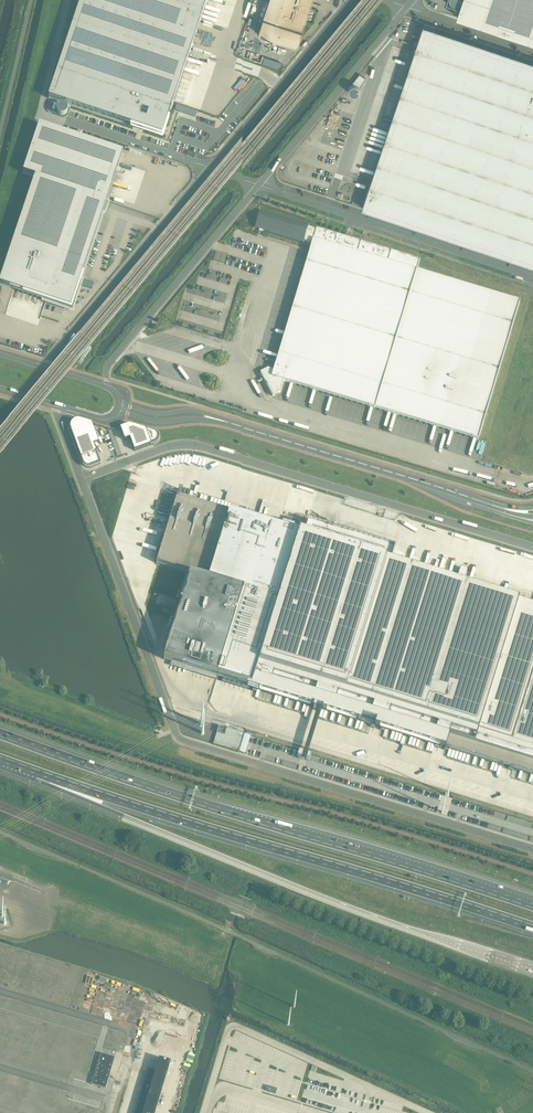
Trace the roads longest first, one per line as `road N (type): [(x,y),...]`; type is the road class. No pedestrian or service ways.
road 1 (unclassified): [(532,850),(180,737),(83,480)]
road 2 (motorway): [(532,904),(0,732)]
road 3 (motorway): [(38,772),(101,806),(322,896),(532,968)]
road 4 (motorway): [(38,772),(532,927)]
road 5 (unclassified): [(83,480),(187,445),(532,548)]
road 6 (unclassified): [(532,276),(259,185)]
road 7 (tertiary): [(494,506),(223,422)]
road 8 (unclassified): [(210,168),(43,368)]
road 9 (unclassified): [(108,388),(109,365),(259,185)]
road 10 (unclassified): [(259,185),(407,7)]
road 11 (unclassified): [(350,0),(210,168)]
road 12 (unclassified): [(532,49),(407,7)]

